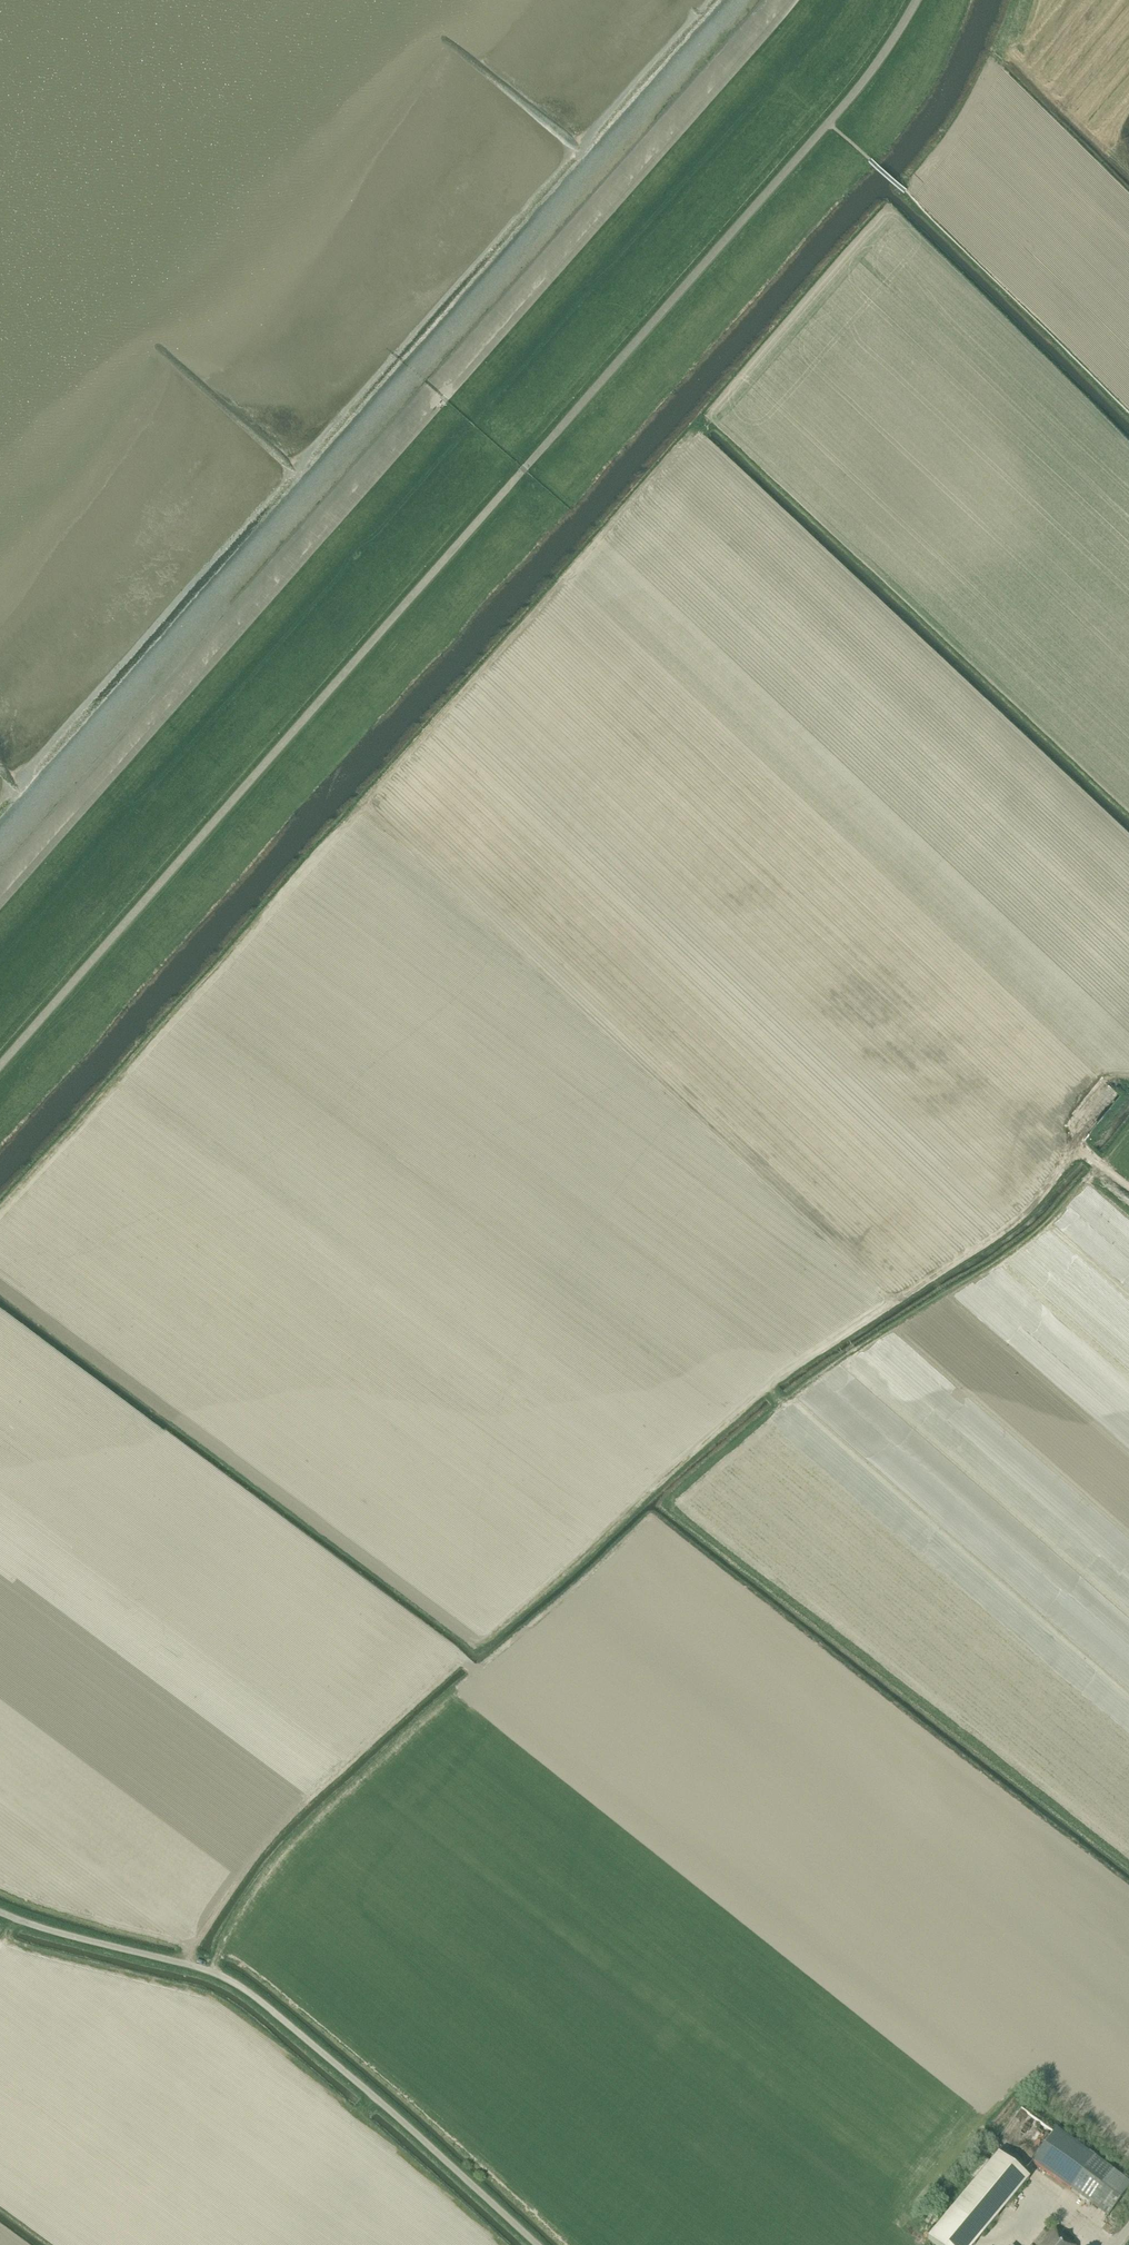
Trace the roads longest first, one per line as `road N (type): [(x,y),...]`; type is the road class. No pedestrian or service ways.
road 1 (unclassified): [(0,1068),(860,87),(919,0)]
road 2 (unclassified): [(539,2244),(243,1989),(194,1966),(0,1913)]

